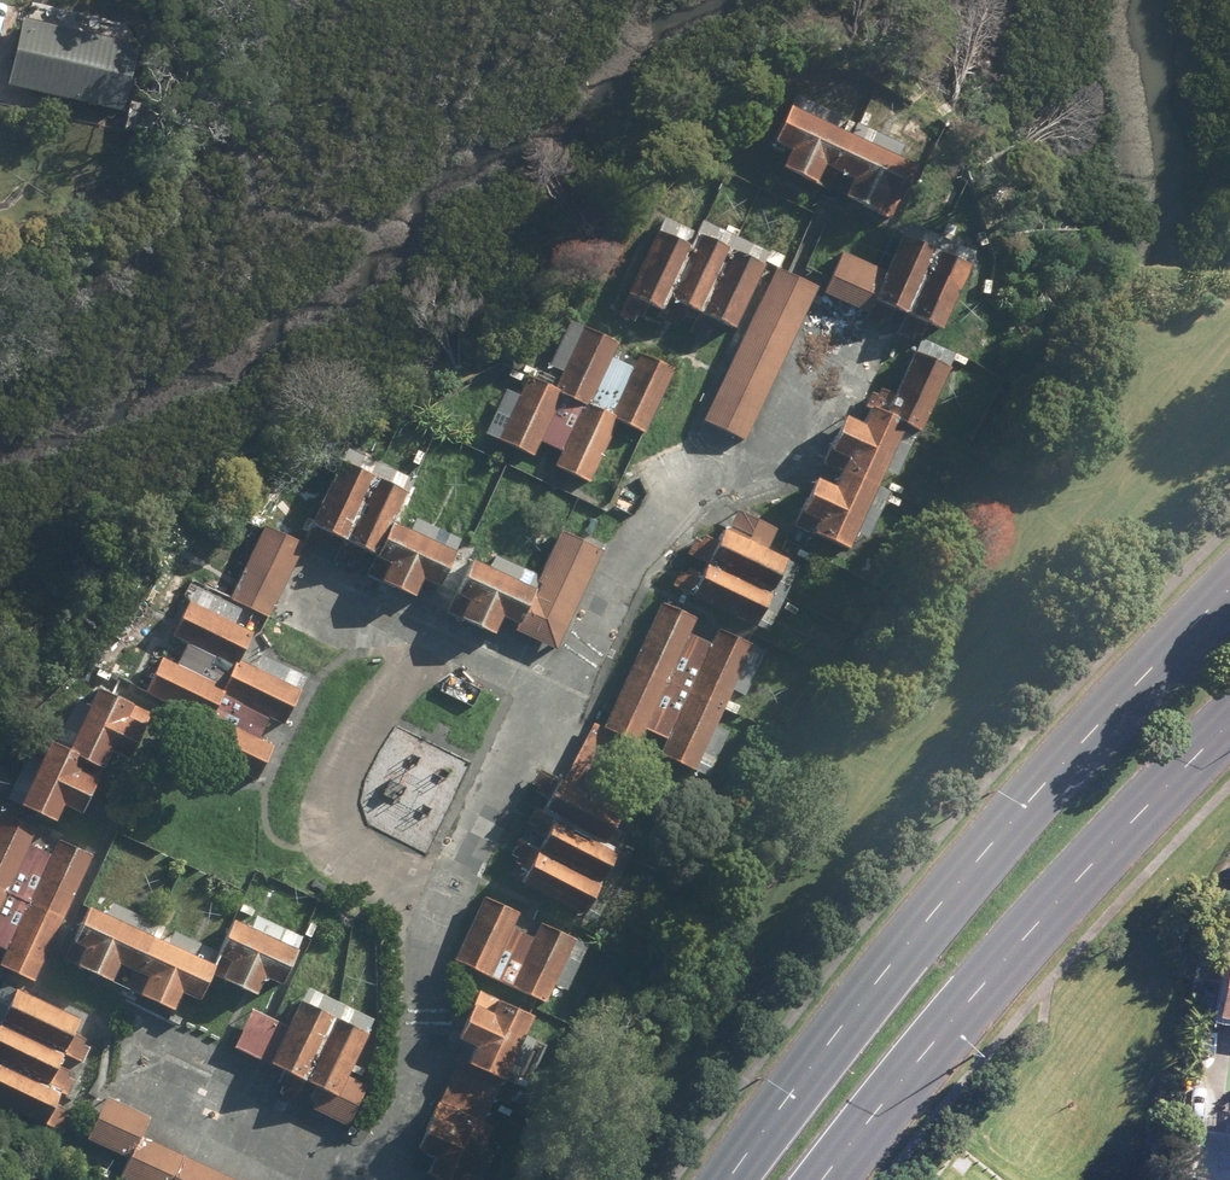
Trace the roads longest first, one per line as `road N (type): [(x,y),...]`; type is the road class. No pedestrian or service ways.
road 1 (primary): [(728,1179),(1007,826),(1229,587)]
road 2 (primary): [(1229,720),(916,1058),(823,1179)]

